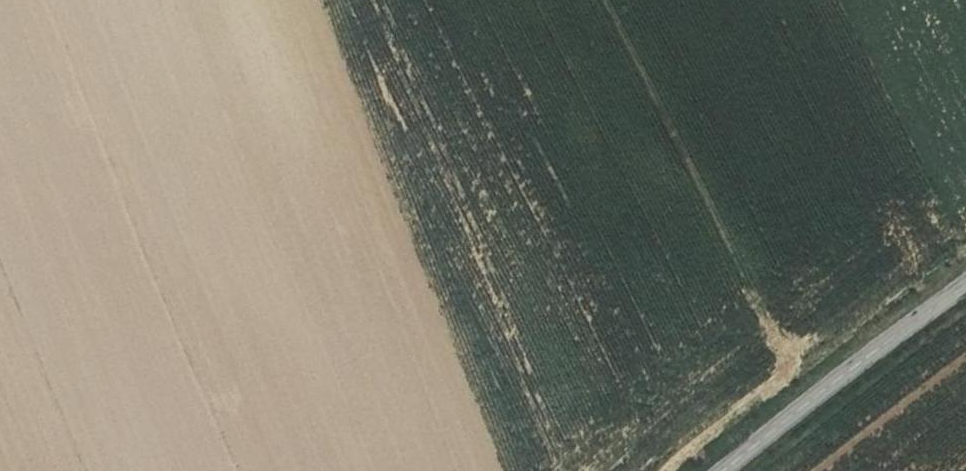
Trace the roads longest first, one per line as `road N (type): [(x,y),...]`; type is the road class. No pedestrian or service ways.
road 1 (unclassified): [(723,470),(965,286)]

